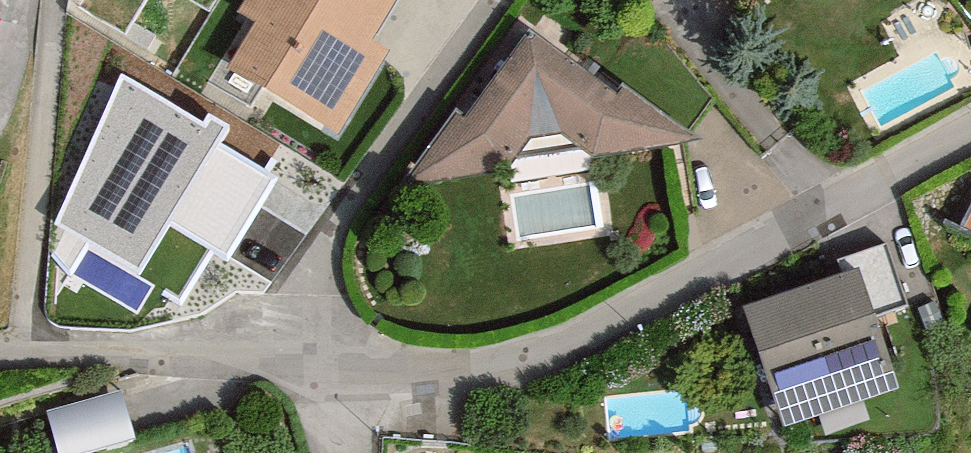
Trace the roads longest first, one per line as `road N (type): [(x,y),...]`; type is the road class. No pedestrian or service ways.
road 1 (residential): [(970,132),(544,368),(421,371),(146,348),(0,352)]

